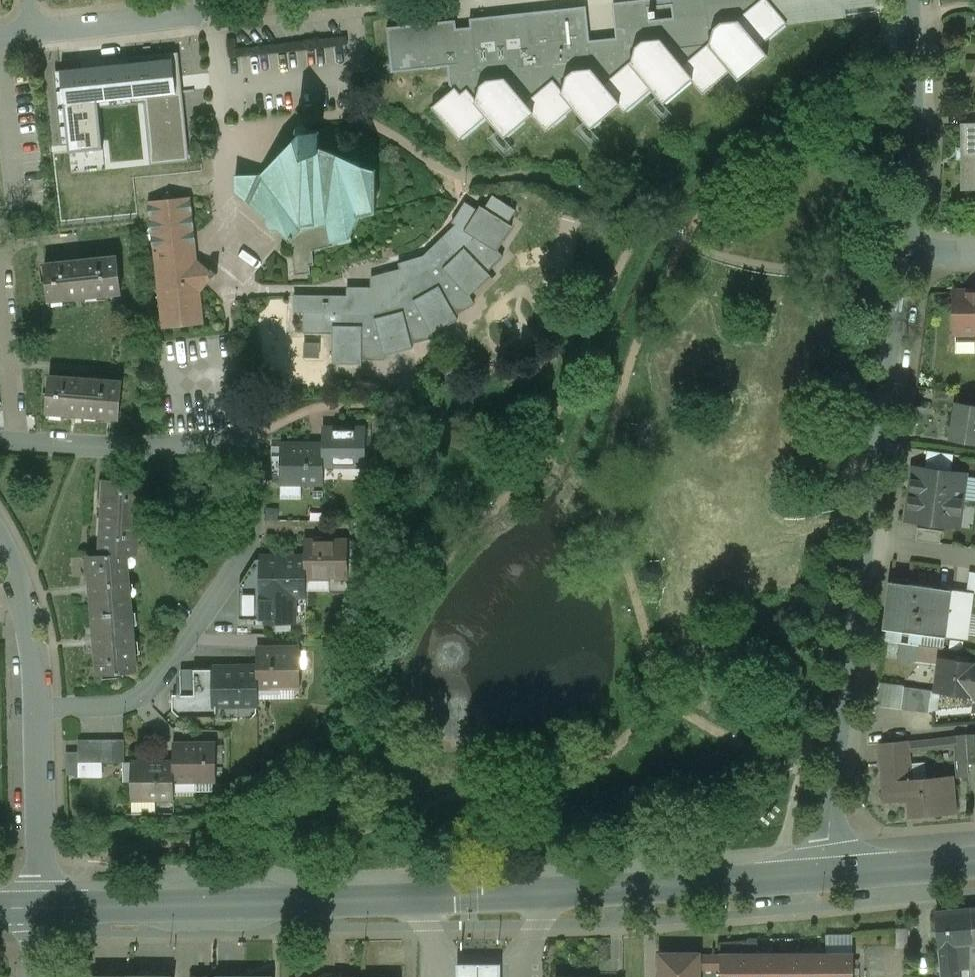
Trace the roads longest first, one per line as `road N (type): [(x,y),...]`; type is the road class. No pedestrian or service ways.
road 1 (secondary): [(45,908),(541,893),(828,873)]
road 2 (residential): [(40,708),(137,700),(158,681),(243,558),(256,529),(257,463),(241,442),(104,449),(0,441)]
road 3 (residential): [(828,873),(865,543),(911,253)]
road 4 (residential): [(911,253),(917,0)]
road 5 (residential): [(40,708),(45,908)]
road 6 (residential): [(32,31),(192,16),(216,28)]
road 7 (residential): [(0,539),(19,570),(40,708)]
road 8 (secondary): [(828,873),(974,860)]

